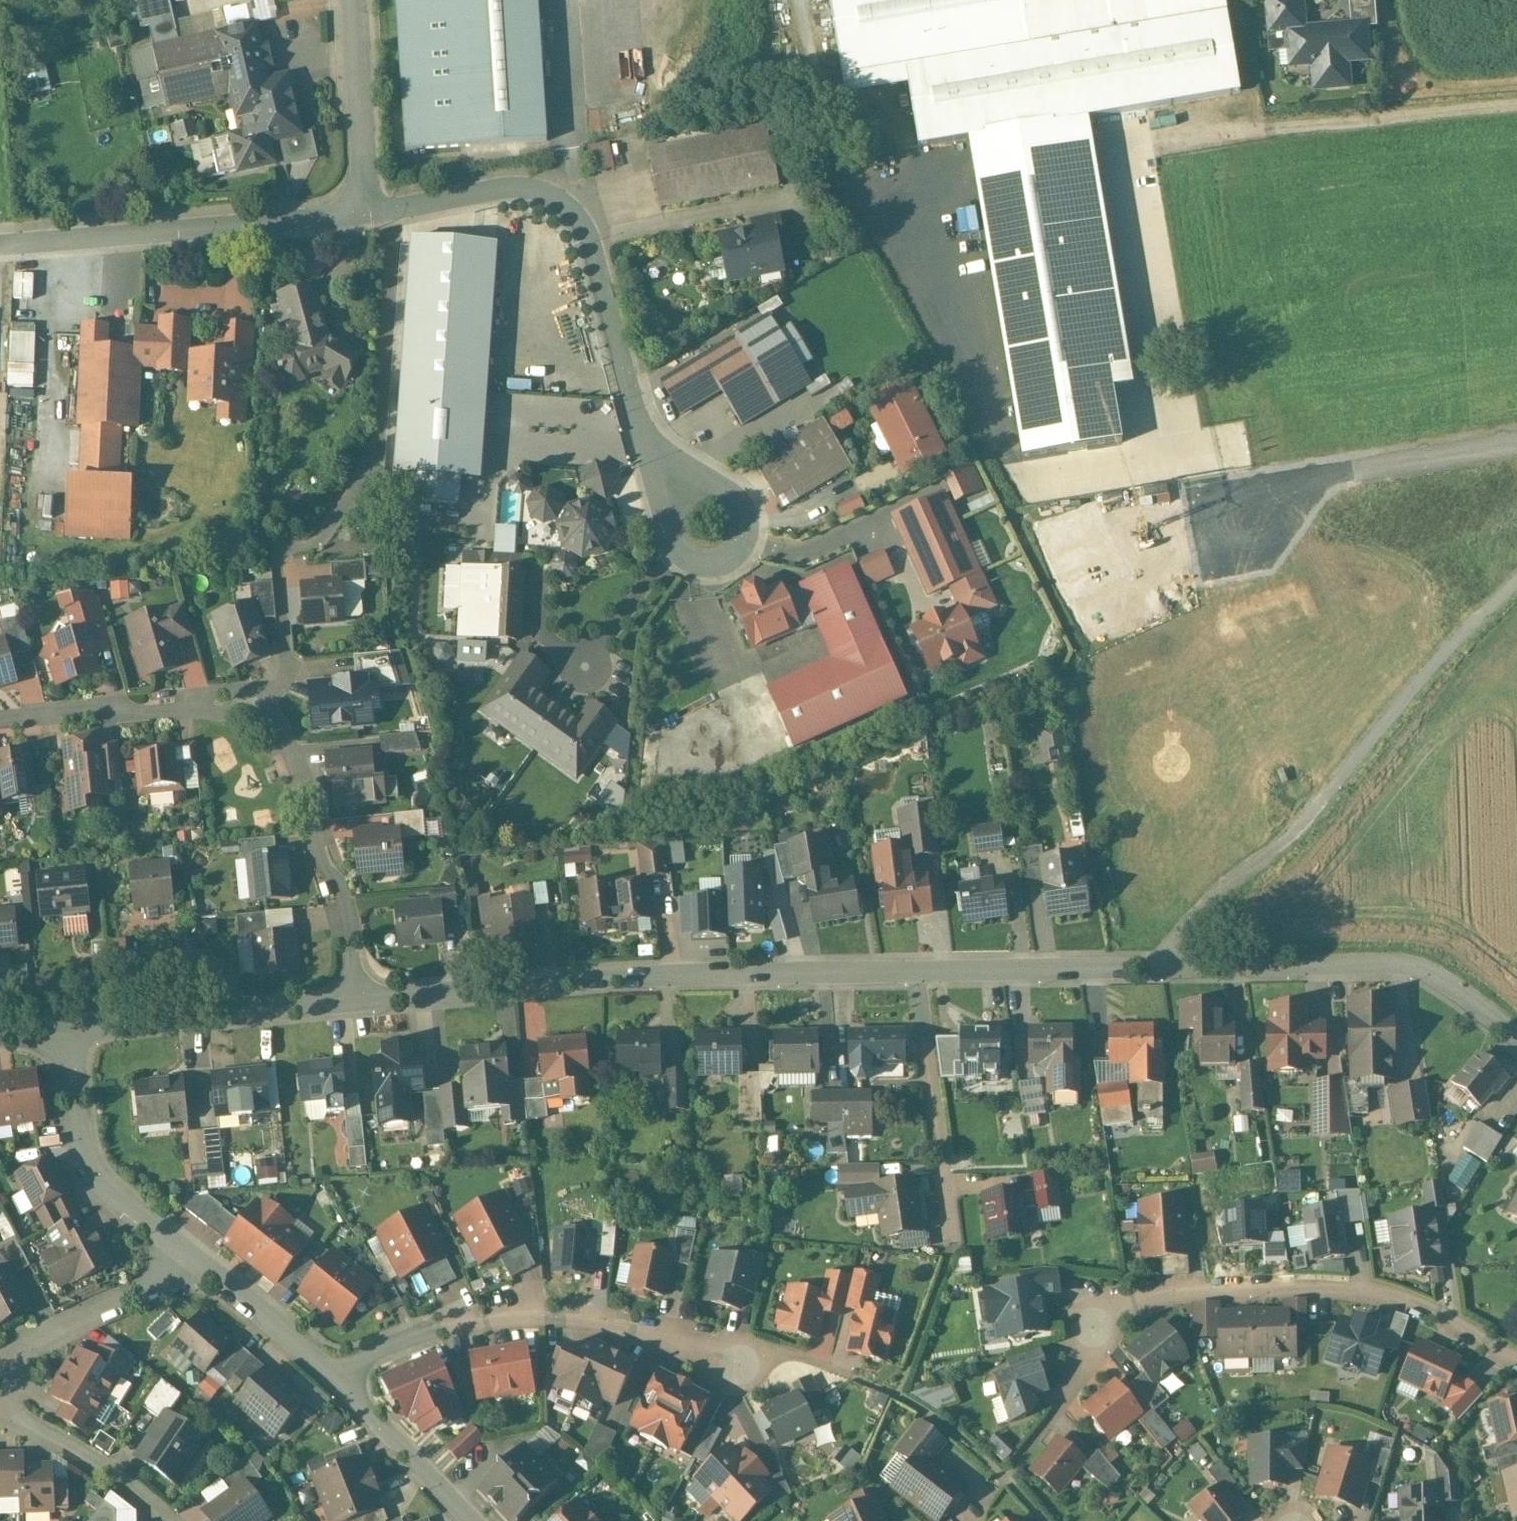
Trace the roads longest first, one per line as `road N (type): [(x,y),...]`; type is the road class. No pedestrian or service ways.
road 1 (residential): [(356,999),(284,735),(269,720),(231,711),(40,710),(0,722)]
road 2 (residential): [(356,999),(632,974),(912,967)]
road 3 (residential): [(1516,580),(1437,661),(1307,818),(1202,905),(1180,934),(1172,964)]
road 4 (residential): [(1516,1356),(1386,1295),(1304,1284),(1183,1288),(1119,1304),(1093,1328)]
road 5 (unclassified): [(371,208),(519,187),(556,194),(584,226),(648,417)]
road 6 (residential): [(336,1378),(424,1331),(523,1310),(590,1314),(676,1334),(739,1366)]
road 7 (unclassified): [(371,208),(0,242)]
road 8 (unclassified): [(648,417),(674,538),(689,562),(714,568),(737,555),(746,517),(736,496),(681,468),(658,431)]
road 9 (residential): [(1172,964),(1411,966),(1516,1040)]
road 10 (residential): [(1516,449),(1203,505)]
road 11 (residential): [(66,1028),(356,999)]
road 12 (residential): [(951,1245),(912,967)]
road 13 (residential): [(66,1028),(83,1139),(101,1181),(192,1253)]
road 14 (residential): [(912,967),(1172,964)]
road 15 (residential): [(0,1385),(127,1463),(193,1520)]
road 16 (residential): [(192,1253),(0,1360)]
road 17 (unclassified): [(359,0),(371,208)]
road 18 (residential): [(336,1378),(477,1520)]
road 19 (residential): [(192,1253),(336,1378)]

